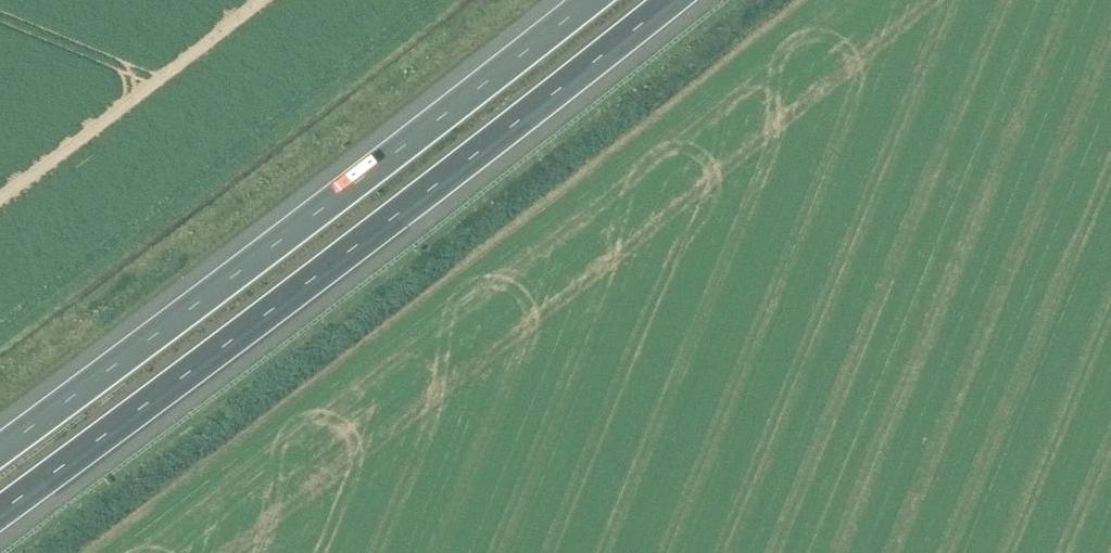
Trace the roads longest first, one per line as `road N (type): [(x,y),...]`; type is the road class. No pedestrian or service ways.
road 1 (motorway): [(0,512),(671,0)]
road 2 (motorway): [(590,0),(0,452)]

